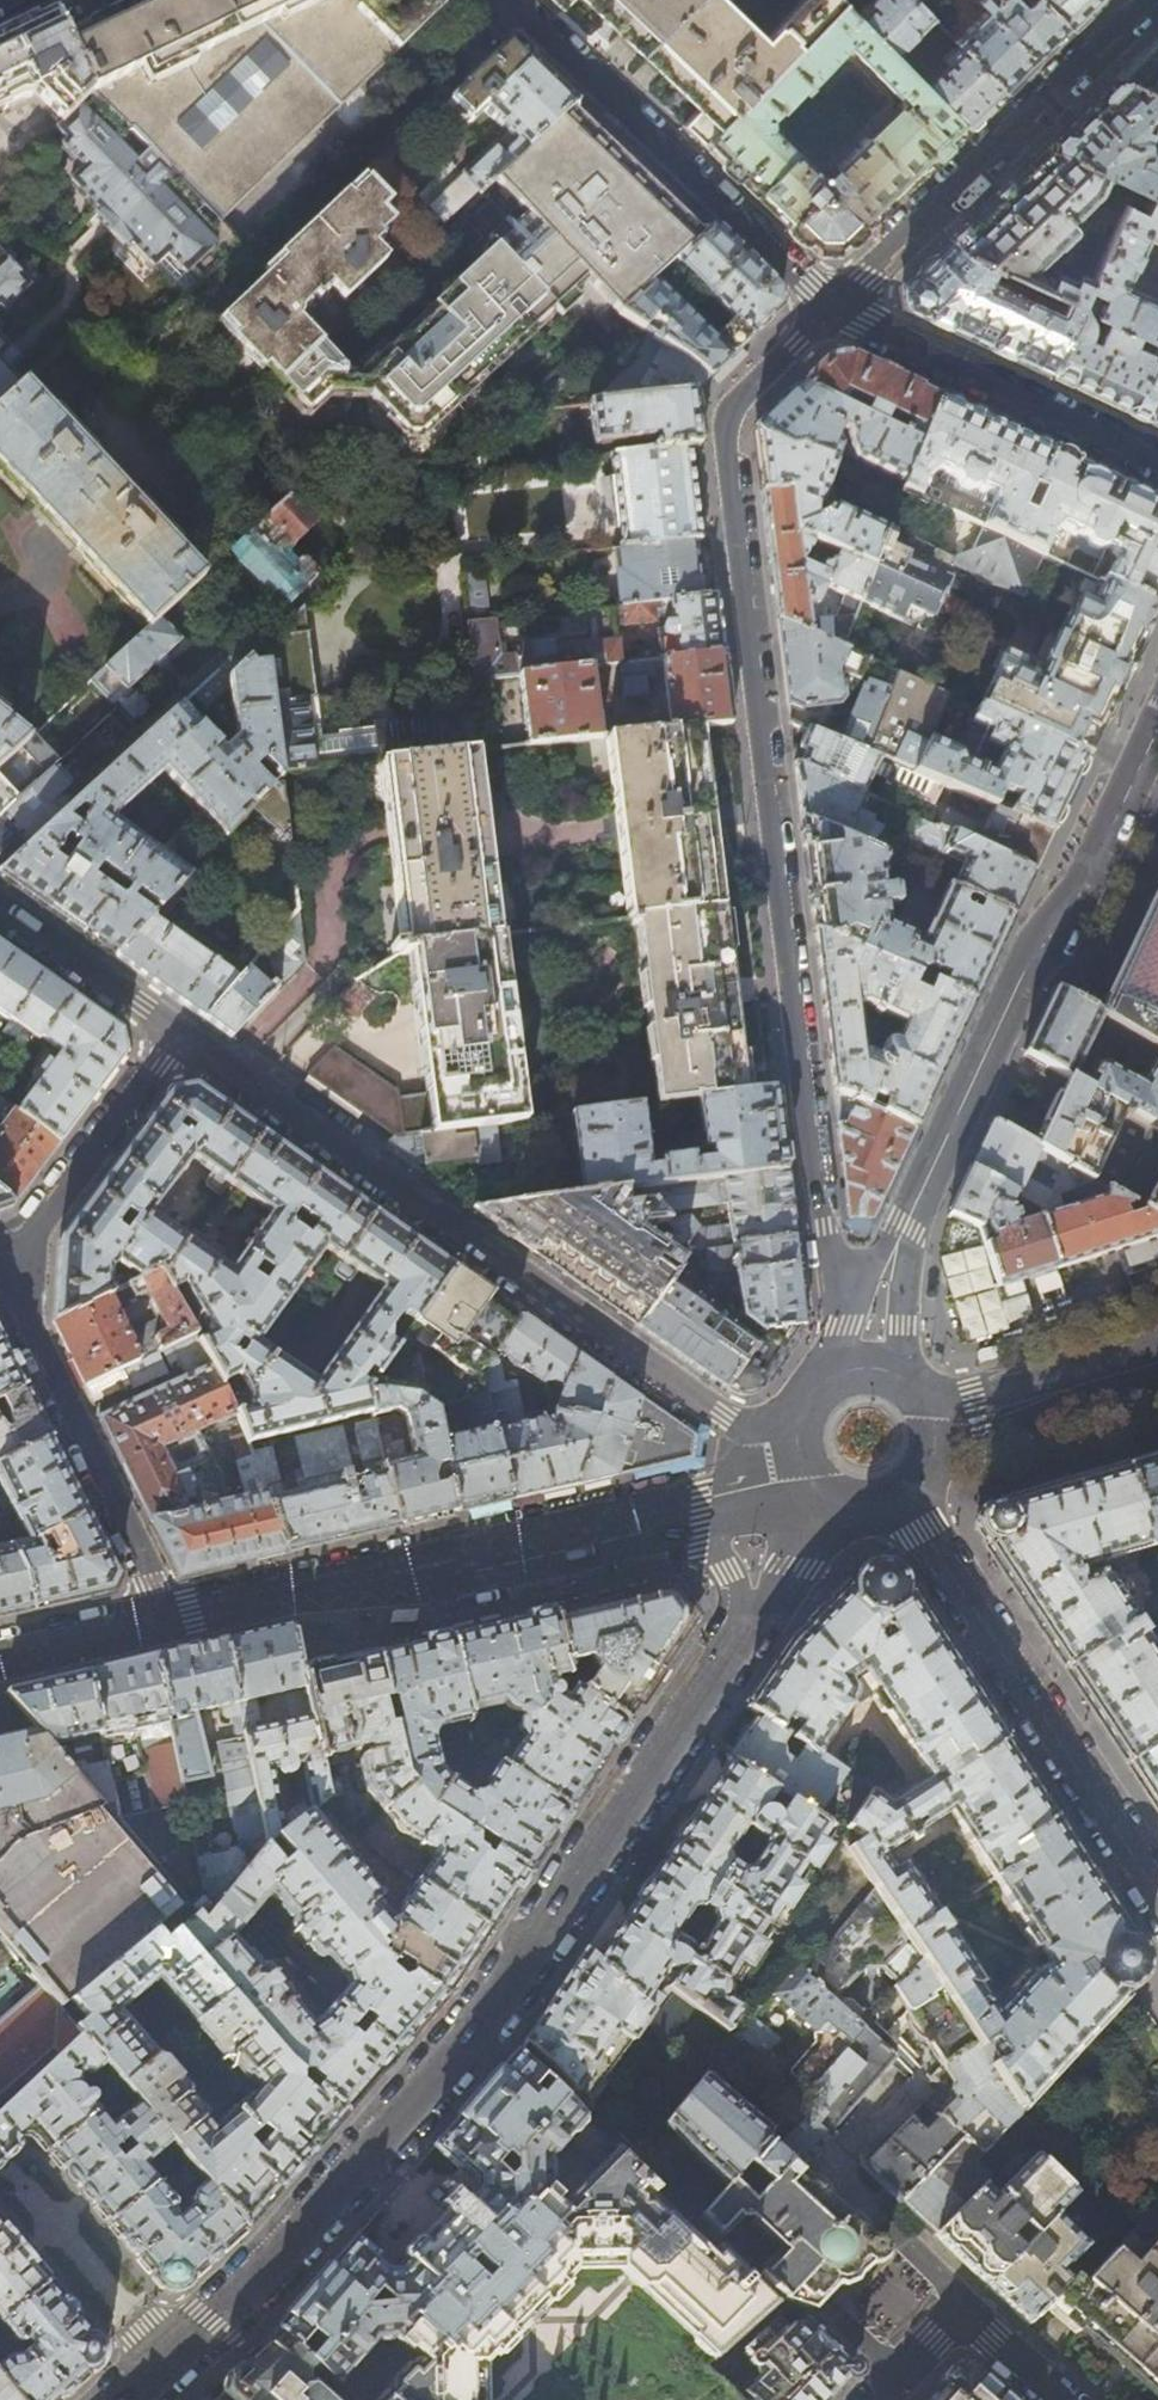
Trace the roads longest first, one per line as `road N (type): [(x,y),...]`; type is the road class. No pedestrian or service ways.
road 1 (residential): [(835,307),(726,420),(809,1148),(844,1306)]
road 2 (tertiary): [(744,1632),(486,2011),(396,2121),(167,2354)]
road 3 (tertiary): [(738,1427),(179,1031)]
road 4 (residential): [(1157,733),(1082,892),(1029,967),(905,1225)]
road 5 (tertiary): [(164,1620),(661,1510)]
road 6 (residential): [(898,1496),(1157,1897)]
road 7 (residential): [(497,0),(835,307)]
road 8 (residential): [(1151,0),(835,307)]
road 9 (residential): [(164,1620),(0,1266)]
road 10 (residential): [(835,307),(1157,461)]
road 11 (residential): [(0,1243),(36,1228),(179,1031)]
road 12 (residential): [(871,2399),(957,2311),(1059,2399)]
road 13 (tertiary): [(1157,1366),(932,1427)]
road 14 (residential): [(167,2354),(18,2184)]
road 15 (tertiary): [(179,1031),(0,896)]
road 16 (tertiary): [(0,1657),(164,1620)]
road 17 (tertiary): [(834,1500),(744,1632)]
road 18 (tertiary): [(661,1510),(727,1571),(744,1632)]
road 19 (residential): [(899,1376),(905,1225)]

